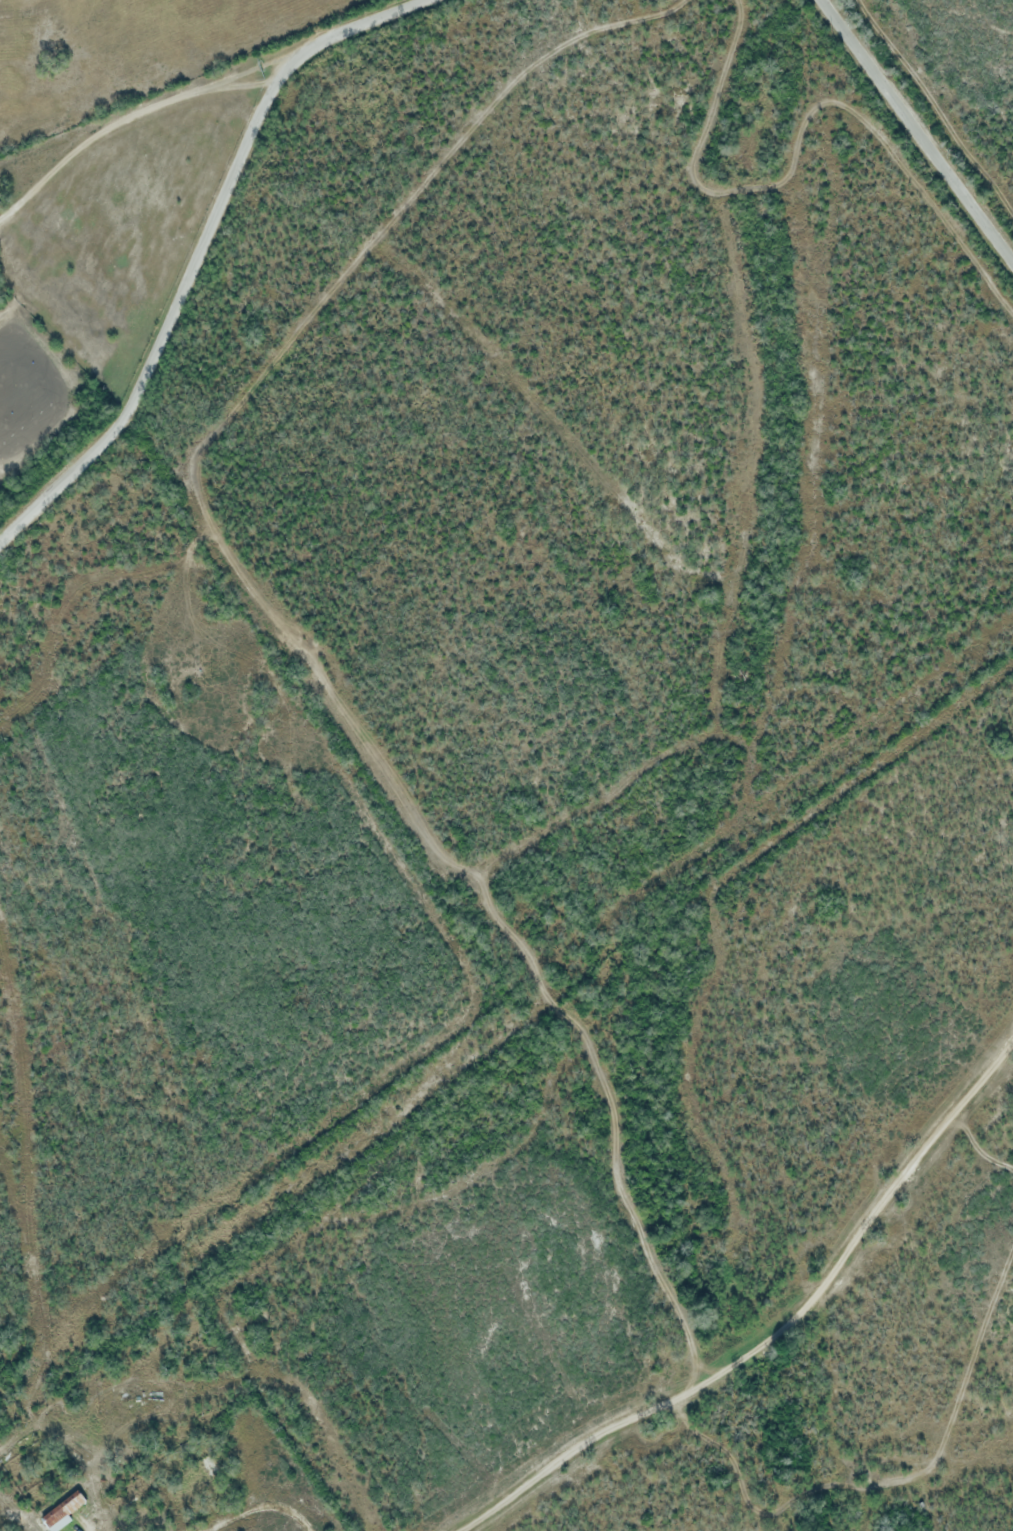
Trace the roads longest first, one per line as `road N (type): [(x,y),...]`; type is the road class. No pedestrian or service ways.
road 1 (track): [(426,1530),(735,1310),(827,1286),(1012,1052)]
road 2 (tertiary): [(0,545),(125,424),(282,79),(338,34),(422,0)]
road 3 (tertiary): [(1012,266),(818,0)]

